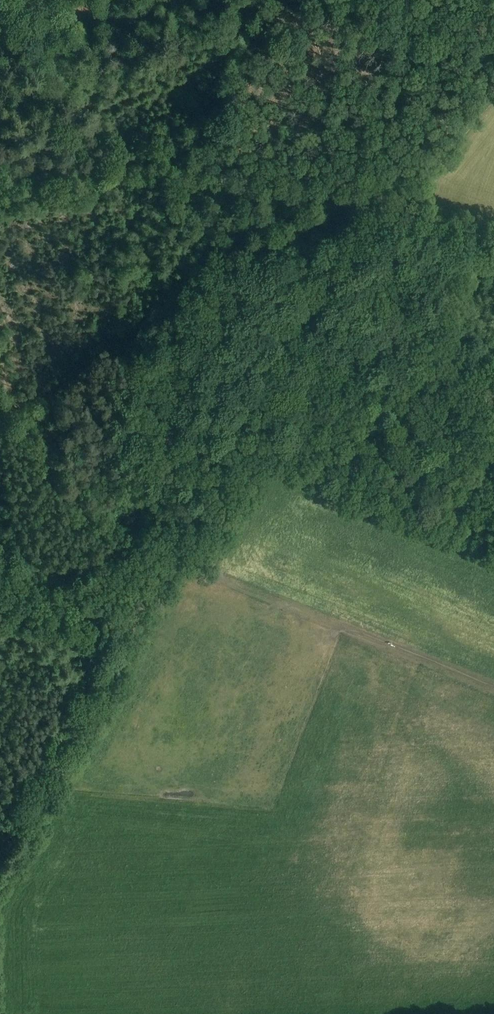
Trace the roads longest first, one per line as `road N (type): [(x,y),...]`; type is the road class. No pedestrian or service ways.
road 1 (track): [(21,813),(201,500)]
road 2 (track): [(201,500),(360,190)]
road 3 (track): [(360,190),(463,0)]
road 4 (track): [(360,190),(493,238)]
road 5 (track): [(0,546),(48,576),(125,551)]

